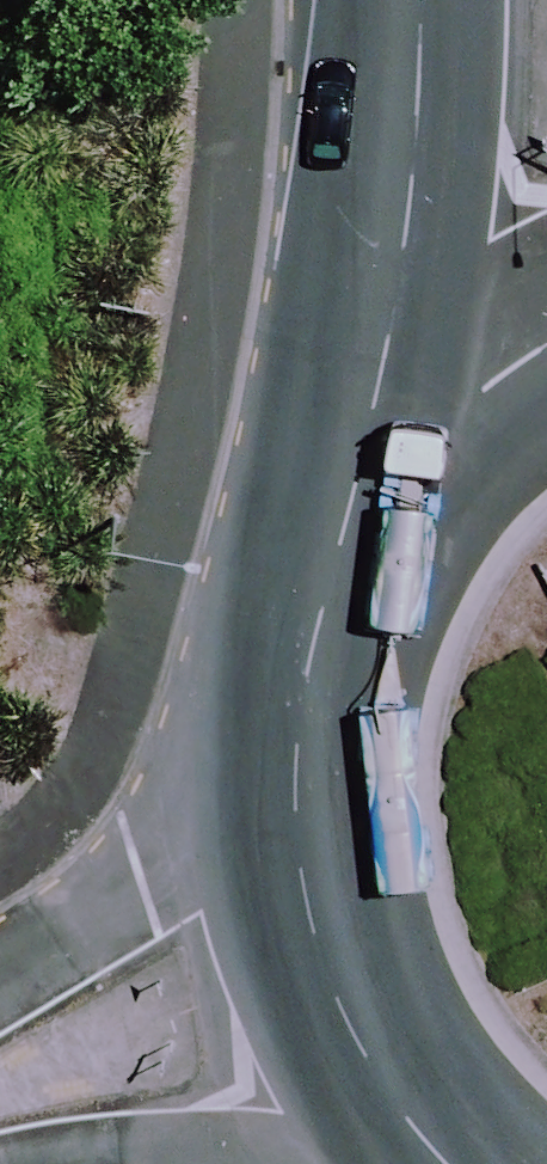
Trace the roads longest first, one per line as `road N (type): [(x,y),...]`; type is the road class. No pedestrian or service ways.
road 1 (secondary): [(357,523),(425,94),(421,0)]
road 2 (secondary): [(438,1163),(405,1133),(329,1007),(293,887),(286,762)]
road 3 (unclassified): [(0,984),(155,884),(286,762)]
road 4 (secondary): [(357,523),(459,409),(546,335)]
road 5 (secondary): [(286,762),(308,639),(357,523)]

